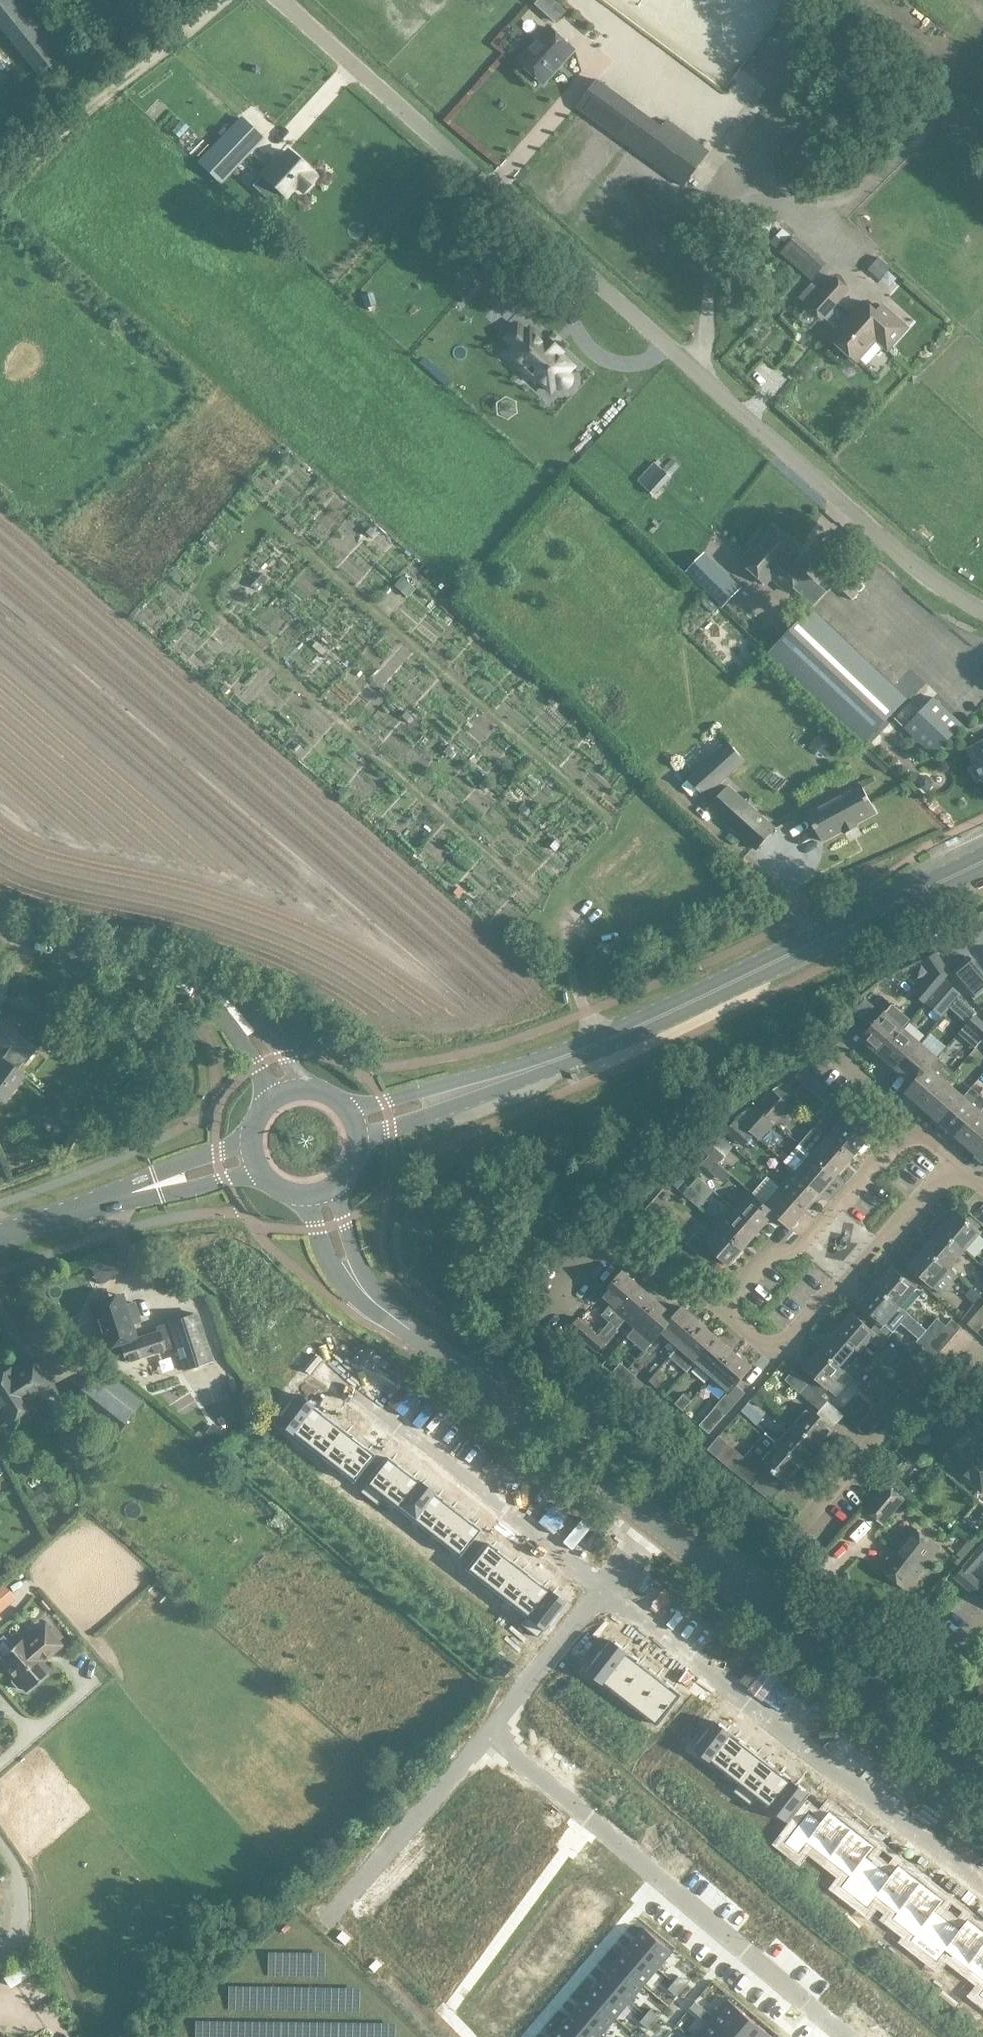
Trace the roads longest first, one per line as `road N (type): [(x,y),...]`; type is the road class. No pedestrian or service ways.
road 1 (unclassified): [(982,610),(901,556),(279,0)]
road 2 (secondary): [(350,1126),(516,1076),(646,1026),(982,862)]
road 3 (residential): [(982,1889),(601,1592)]
road 4 (tertiary): [(655,1522),(383,1312),(353,1279),(322,1191)]
road 5 (residential): [(845,2036),(489,1737)]
road 6 (tertiary): [(982,1774),(655,1522)]
road 7 (residential): [(601,1592),(315,1369)]
road 8 (unclassified): [(286,1096),(271,1059),(199,983),(0,927)]
road 9 (residential): [(720,1308),(775,1355),(955,1166)]
road 10 (residential): [(955,1166),(910,1128),(800,1243),(780,1248),(720,1308)]
road 11 (unclassified): [(0,186),(218,0)]
road 12 (secondary): [(0,1236),(254,1158)]
road 13 (residential): [(810,1515),(947,1360),(958,1352),(982,1361)]
road 14 (residential): [(489,1737),(322,1914)]
road 15 (residential): [(720,1308),(688,1295),(618,1235),(561,1280),(569,1307)]
road 16 (residential): [(601,1592),(489,1737)]

